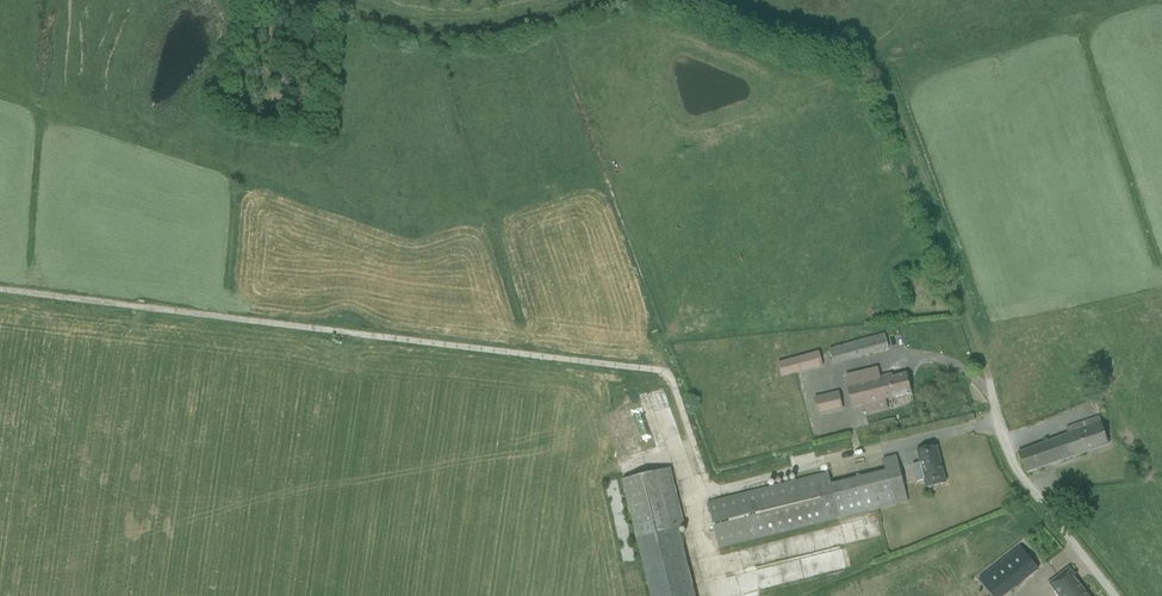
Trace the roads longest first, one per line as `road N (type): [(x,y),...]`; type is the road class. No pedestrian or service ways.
road 1 (track): [(0,288),(662,375),(672,383),(708,490)]
road 2 (track): [(882,41),(874,53),(989,381)]
road 3 (unclassified): [(1112,595),(1012,466),(989,381)]

